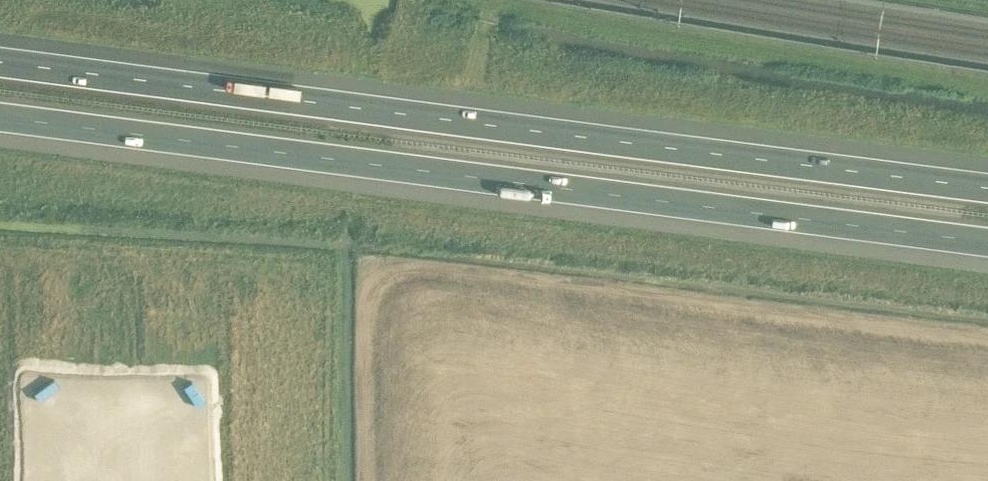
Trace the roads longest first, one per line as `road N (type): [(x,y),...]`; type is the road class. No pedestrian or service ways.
road 1 (motorway): [(0,118),(987,243)]
road 2 (motorway): [(987,188),(0,63)]

